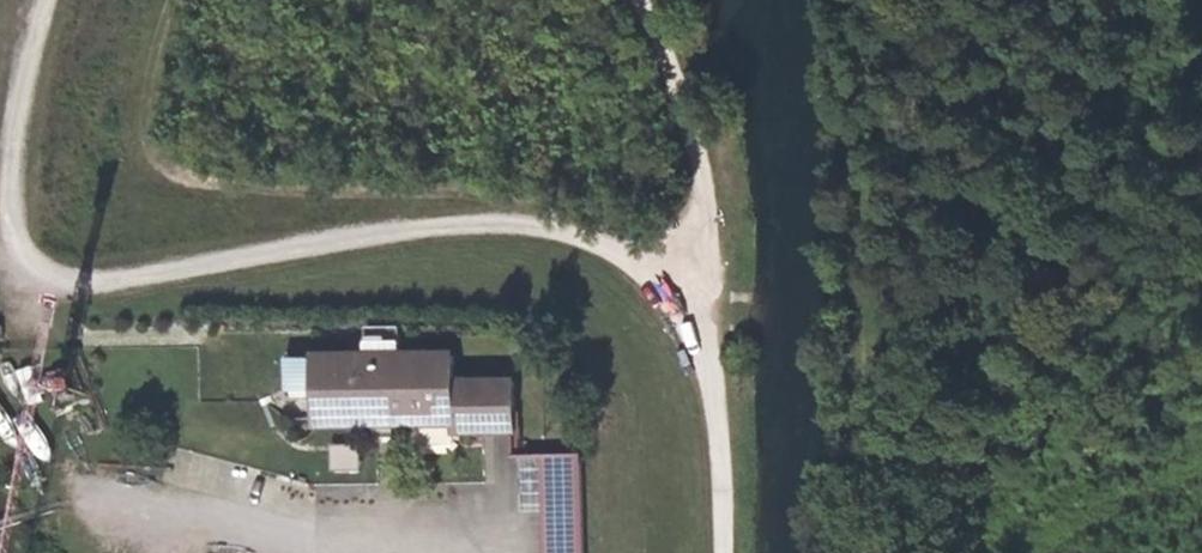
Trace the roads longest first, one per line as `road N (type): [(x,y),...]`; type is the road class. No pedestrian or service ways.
road 1 (track): [(692,279),(576,228),(487,223),(214,248),(27,302),(14,155),(49,0)]
road 2 (track): [(896,0),(896,552)]
road 3 (track): [(692,279),(698,159),(674,75),(641,0)]
road 4 (track): [(735,552),(724,347),(692,279)]

